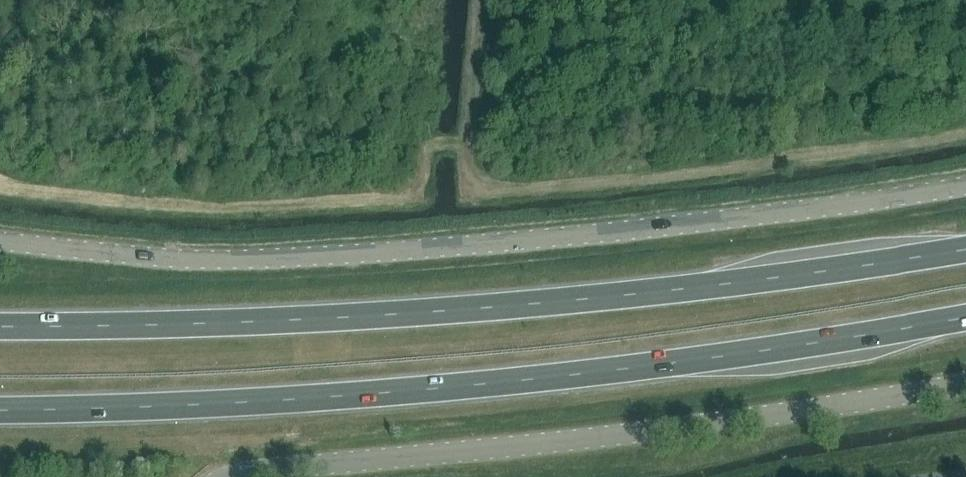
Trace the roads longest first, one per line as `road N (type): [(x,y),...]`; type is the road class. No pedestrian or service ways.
road 1 (trunk): [(0,410),(549,378),(965,319)]
road 2 (tertiary): [(0,240),(208,260),(425,250),(965,189)]
road 3 (trunk): [(965,253),(536,307),(0,326)]
road 4 (tertiary): [(239,476),(594,438),(965,384)]

